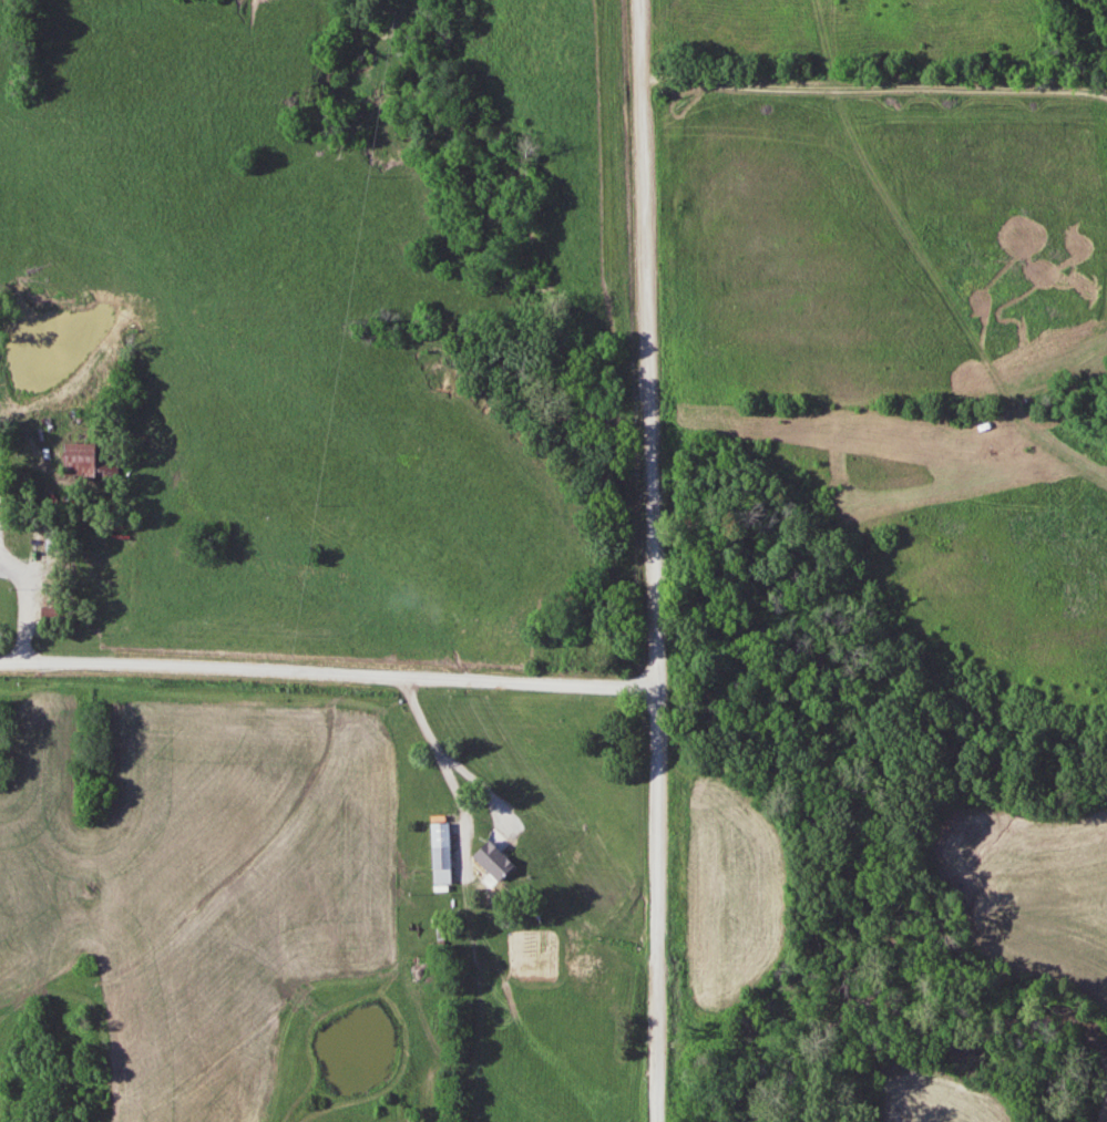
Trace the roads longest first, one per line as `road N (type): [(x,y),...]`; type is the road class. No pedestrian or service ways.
road 1 (residential): [(656,1121),(640,0)]
road 2 (residential): [(0,667),(655,684)]

